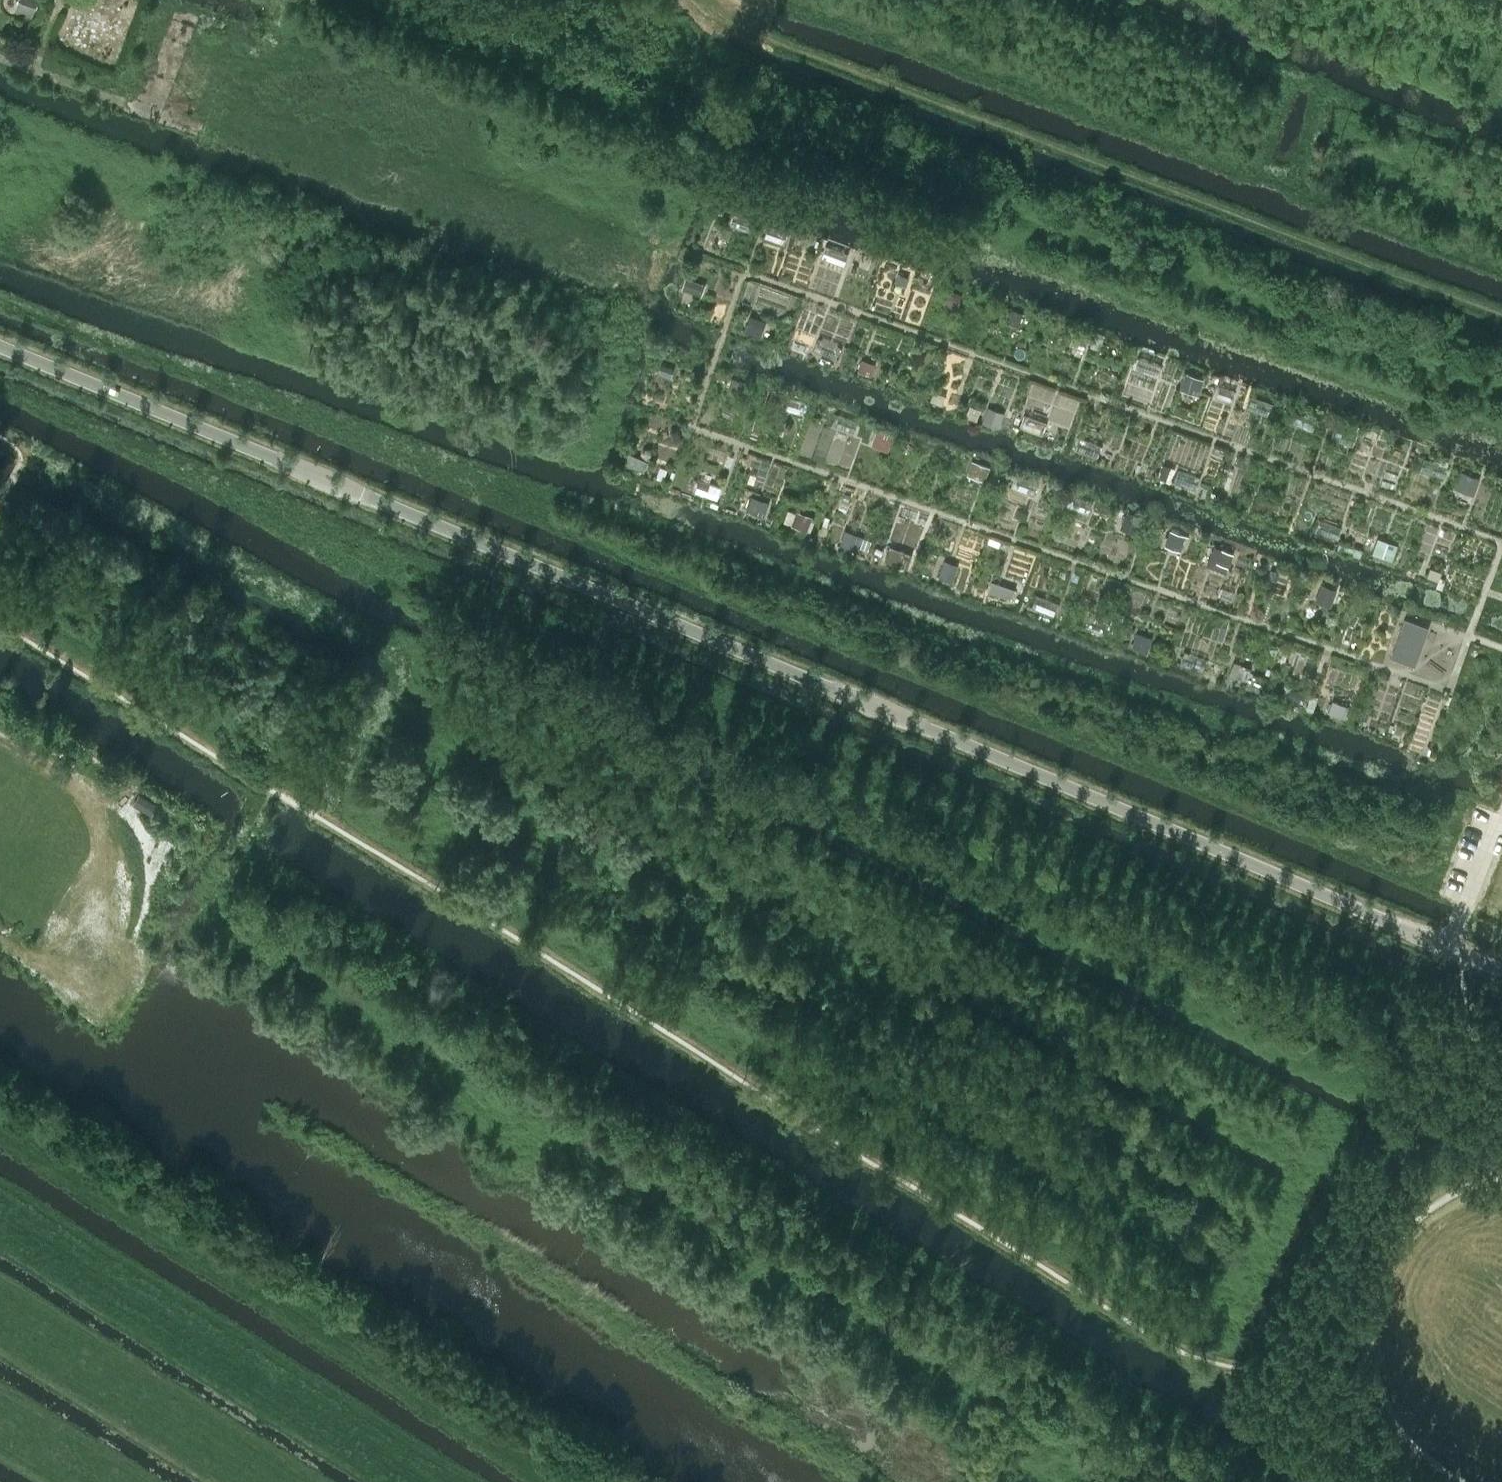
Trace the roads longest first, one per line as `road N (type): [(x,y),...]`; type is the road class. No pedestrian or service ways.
road 1 (unclassified): [(1501,969),(0,347)]
road 2 (track): [(728,0),(721,24),(1501,312)]

